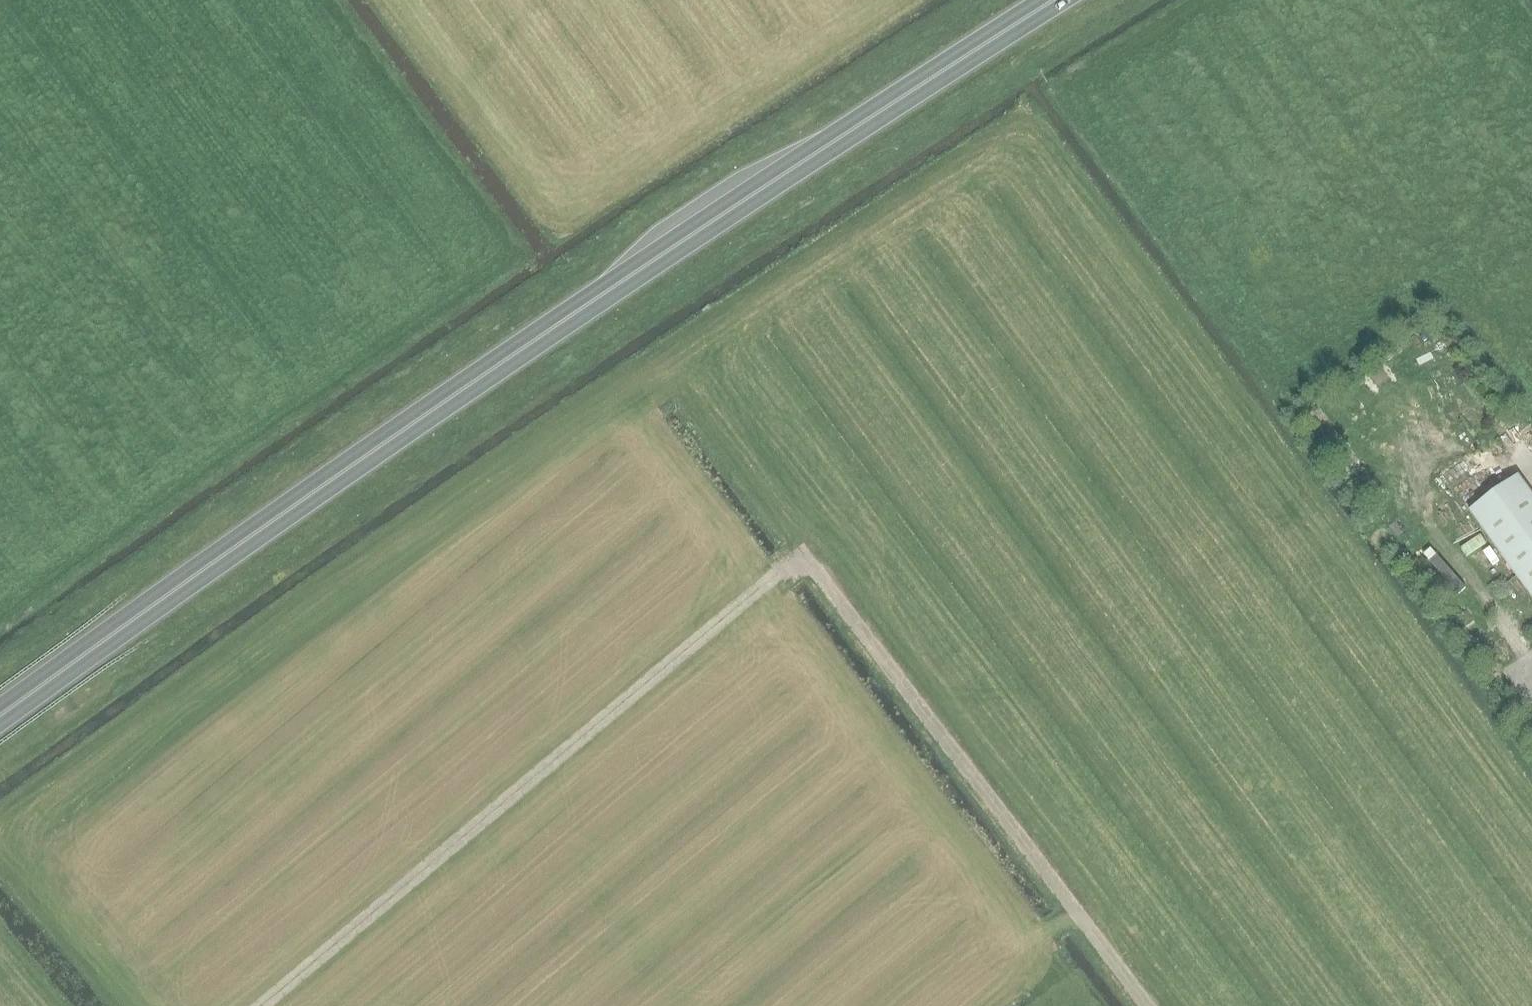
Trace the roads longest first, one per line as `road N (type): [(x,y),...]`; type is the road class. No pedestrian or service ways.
road 1 (trunk): [(0,715),(559,324),(1059,0)]

